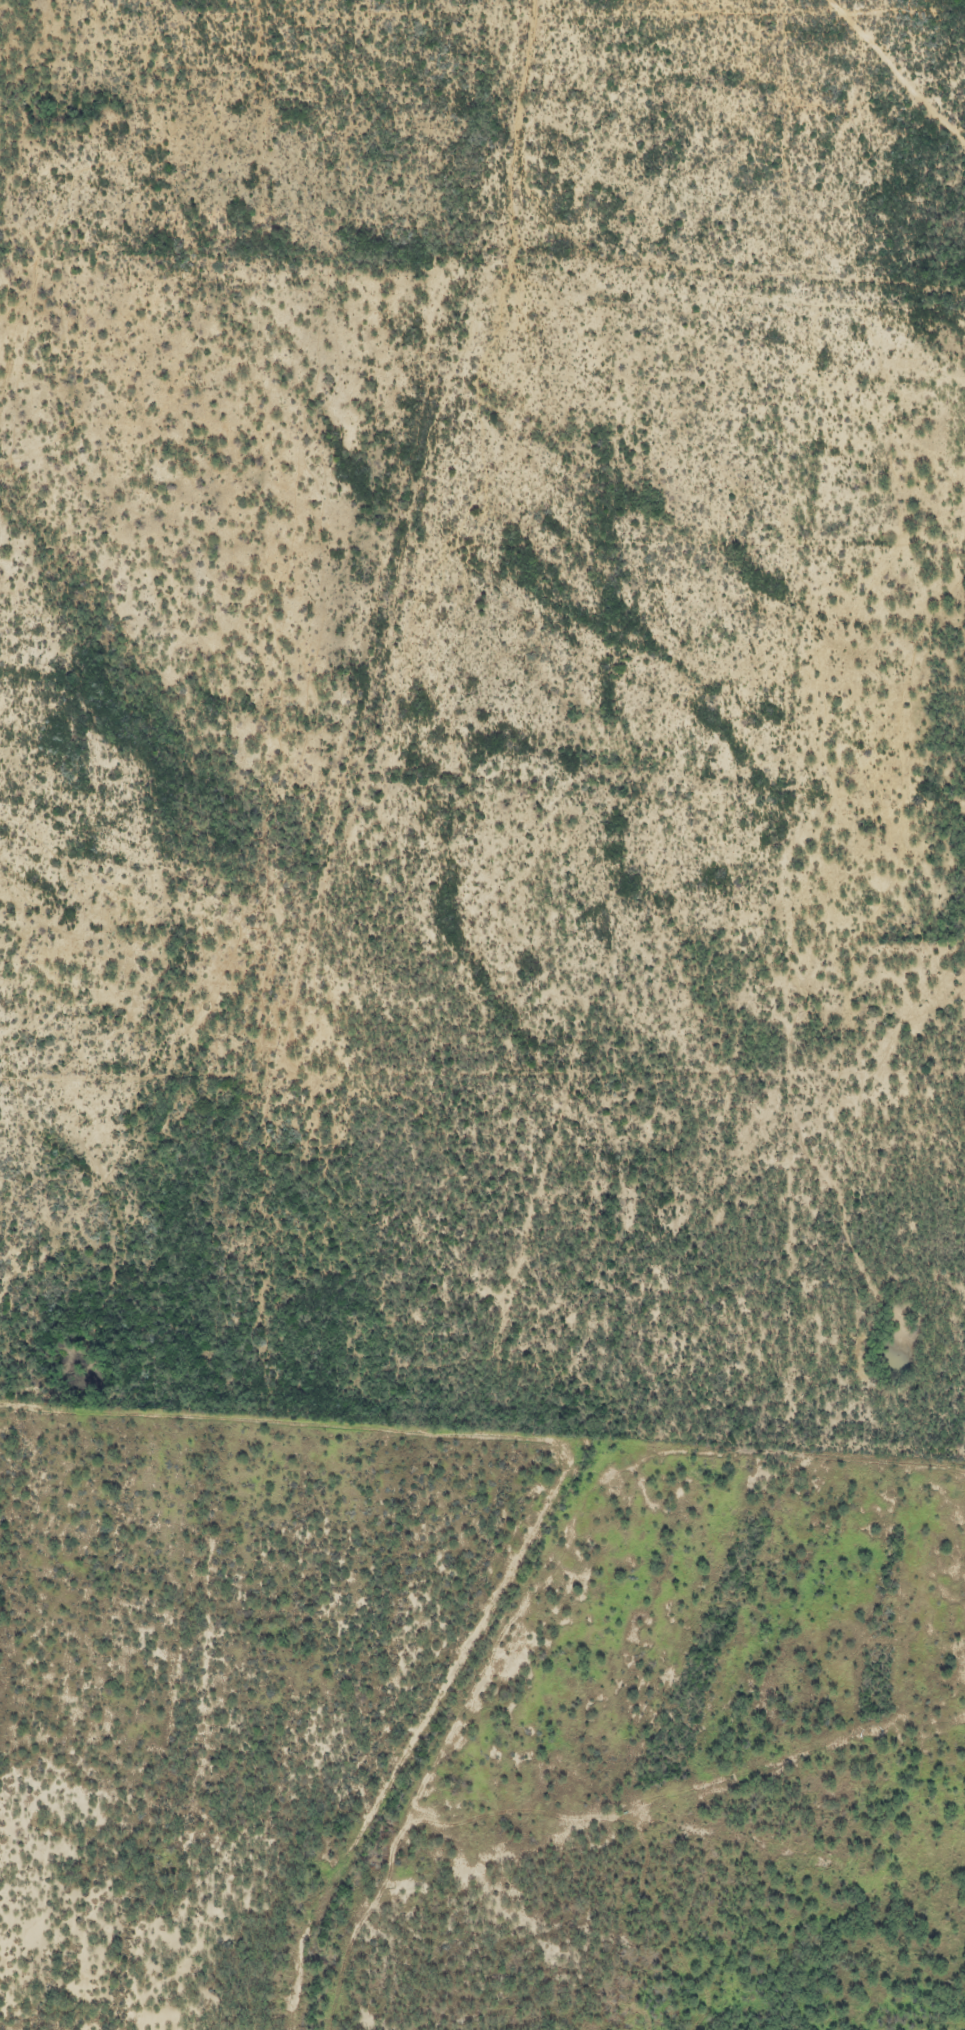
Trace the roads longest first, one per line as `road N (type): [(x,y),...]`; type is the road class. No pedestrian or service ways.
road 1 (residential): [(821,0),(964,156)]

